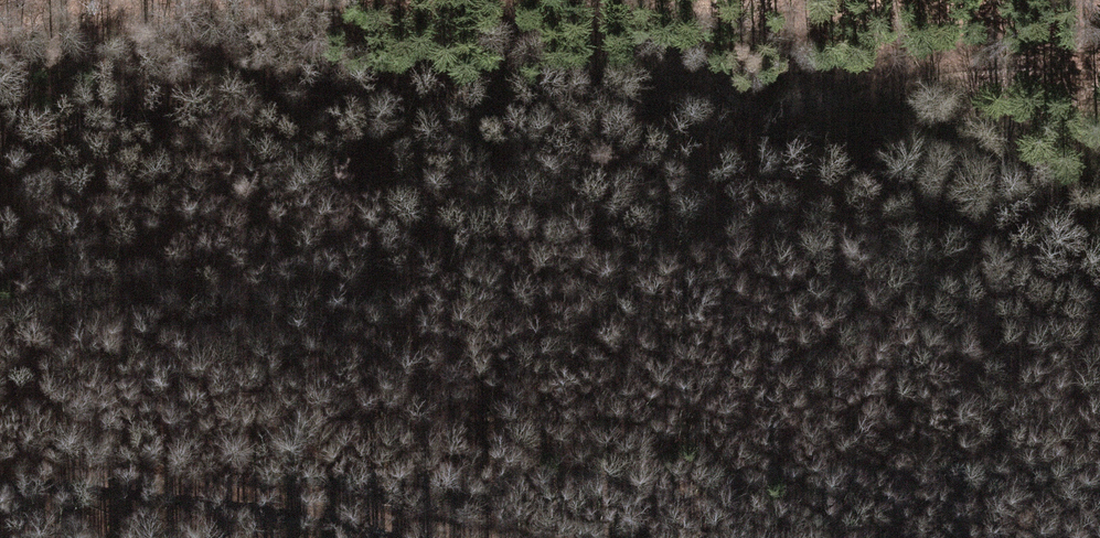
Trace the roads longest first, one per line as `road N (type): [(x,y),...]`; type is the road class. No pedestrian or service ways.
road 1 (track): [(0,138),(221,129),(405,103),(657,120),(843,144)]
road 2 (track): [(1099,62),(938,73),(868,95),(843,144),(866,205),(1099,305)]
road 3 (track): [(0,483),(181,489),(460,537)]

